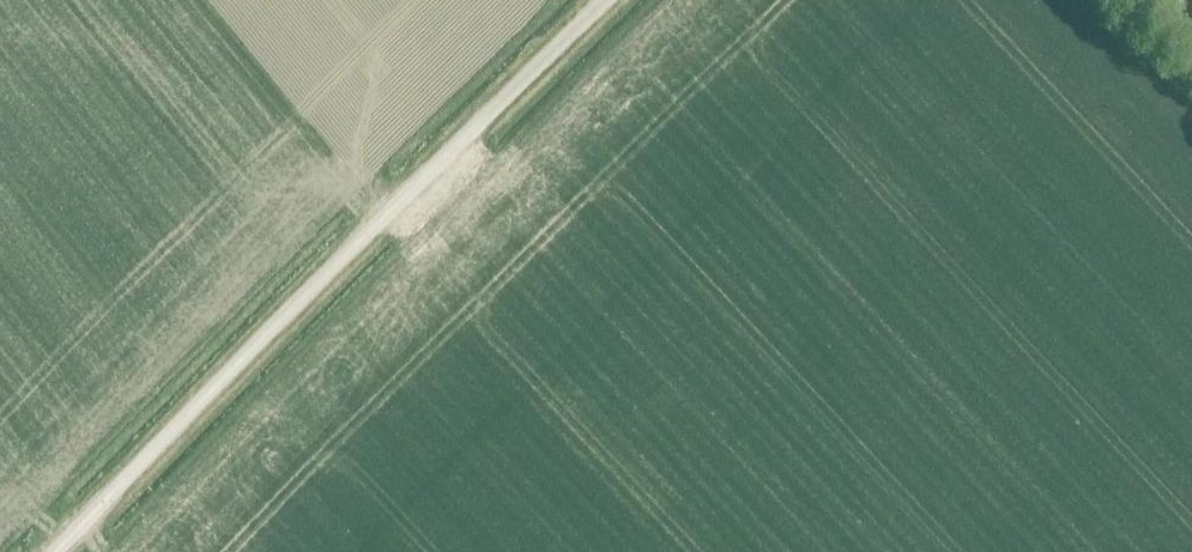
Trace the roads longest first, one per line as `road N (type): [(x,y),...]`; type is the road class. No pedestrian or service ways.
road 1 (unclassified): [(55,551),(603,0)]

